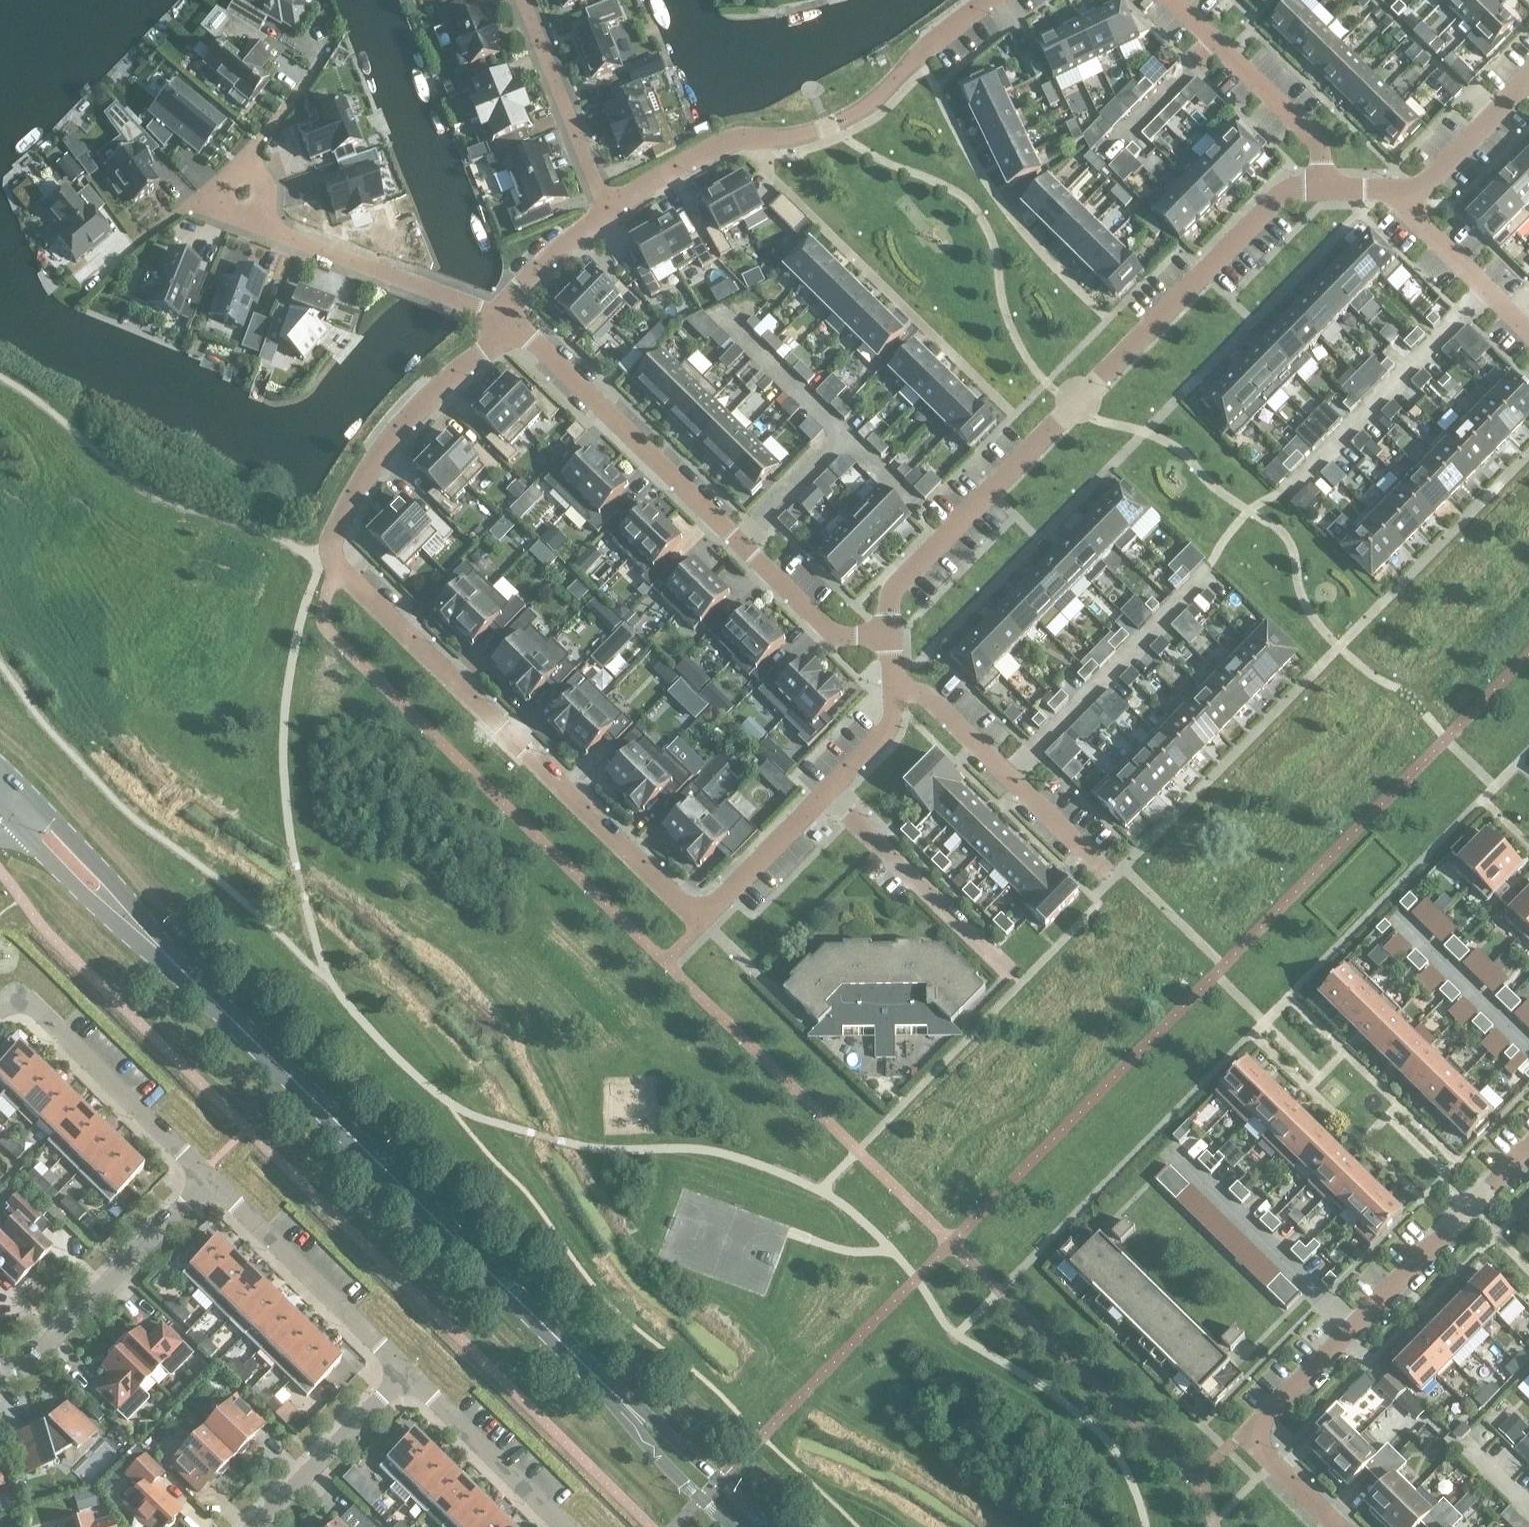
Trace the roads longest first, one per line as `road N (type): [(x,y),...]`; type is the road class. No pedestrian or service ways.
road 1 (residential): [(893,692),(882,736),(702,922),(329,556),(397,438),(506,318)]
road 2 (tertiary): [(596,1377),(128,918)]
road 3 (residential): [(892,636),(891,592),(1274,202),(1321,189)]
road 4 (residential): [(1335,1526),(1247,1439),(1528,1158)]
road 5 (residential): [(892,636),(837,637),(506,318)]
road 6 (residential): [(758,143),(768,178),(1014,415)]
road 7 (residential): [(506,318),(205,199)]
road 8 (residential): [(0,1023),(24,999),(209,1181)]
road 9 (residential): [(0,1380),(26,1373),(209,1181)]
road 10 (residential): [(893,692),(922,694),(1105,872)]
road 11 (residential): [(758,143),(831,129),(872,105),(919,55),(995,0)]
road 12 (residential): [(209,1181),(405,1374)]
road 13 (residential): [(1321,189),(1312,138),(1175,0)]
road 14 (residential): [(604,215),(518,0)]
road 15 (tertiary): [(764,1526),(596,1377)]
road 16 (residential): [(405,1374),(561,1526)]
road 17 (residential): [(255,1526),(405,1374)]
road 18 (tertiary): [(596,1377),(644,1443),(730,1526)]
road 19 (residential): [(1402,206),(1528,78)]
road 20 (residential): [(1528,332),(1402,206)]
road 21 (residential): [(604,215),(718,146),(741,139),(758,143)]
road 22 (tertiary): [(128,918),(22,788)]
road 23 (tertiary): [(4,816),(71,886),(128,918)]
road 24 (residential): [(205,199),(304,88)]
road 25 (residential): [(506,318),(525,285),(604,215)]

